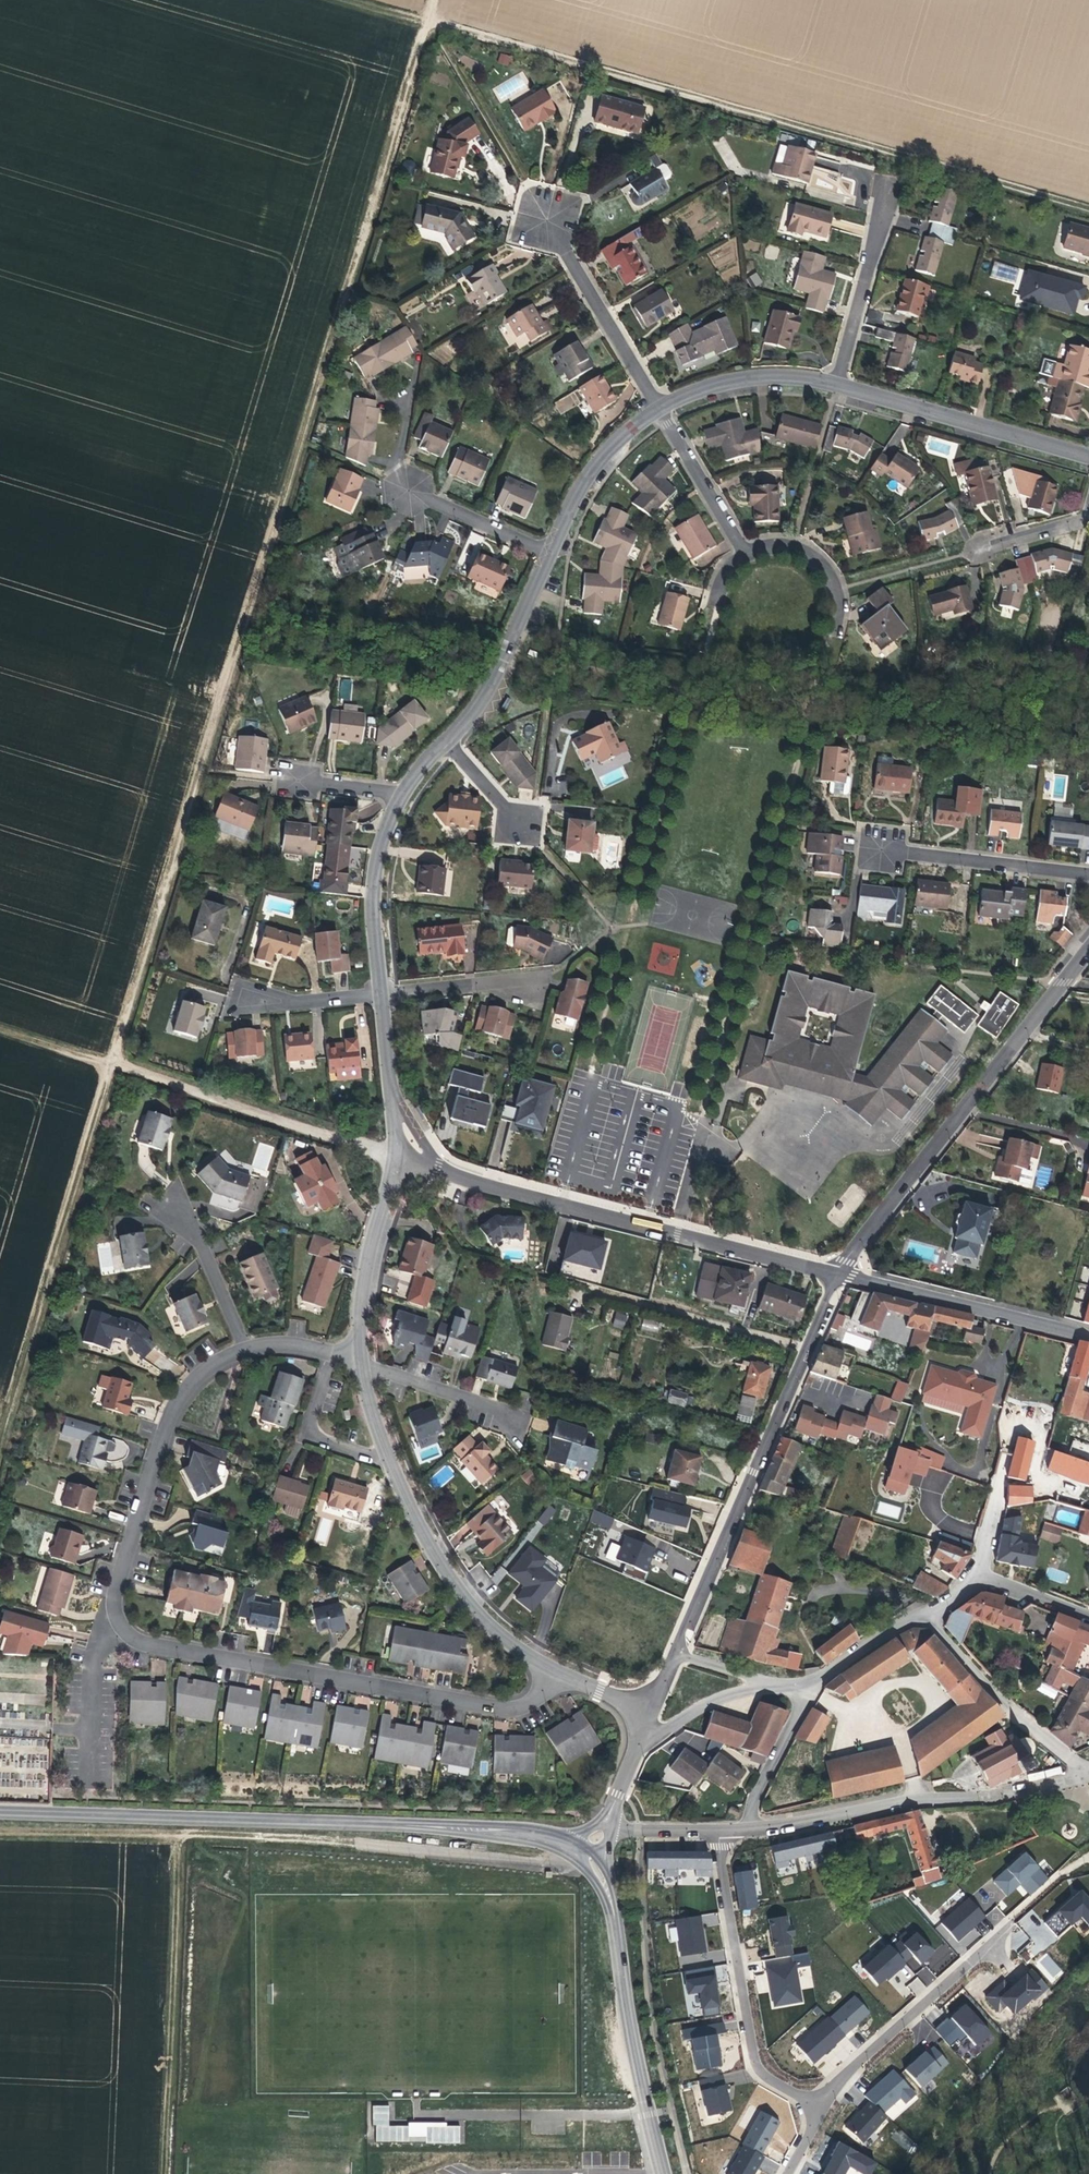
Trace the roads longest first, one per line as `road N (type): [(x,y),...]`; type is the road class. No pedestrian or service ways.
road 1 (track): [(0,1437),(434,0)]
road 2 (residential): [(552,1669),(519,1703),(483,1706),(148,1644),(125,1630),(115,1595),(171,1416),(202,1373),(246,1350)]
road 3 (track): [(360,0),(1088,208)]
road 4 (track): [(593,1861),(561,1865),(357,1842),(0,1830)]
road 5 (tertiary): [(0,1812),(511,1826),(575,1843)]
road 6 (track): [(0,1030),(406,1157)]
road 7 (residential): [(679,1653),(837,1271)]
road 8 (residential): [(837,1271),(466,1177)]
road 9 (residential): [(364,1363),(387,1457),(444,1571),(473,1611),(552,1669)]
road 10 (residential): [(1063,983),(853,1240),(837,1271)]
road 11 (tertiary): [(1088,1776),(740,1826)]
road 12 (residential): [(1057,1881),(833,2079),(818,2109)]
road 13 (tertiary): [(663,2173),(639,2091),(609,1891),(597,1867)]
road 14 (residential): [(716,1828),(756,2056),(772,2078),(818,2109)]
road 15 (residential): [(837,1271),(1088,1335)]
road 16 (residential): [(1088,455),(839,385)]
road 17 (residential): [(925,1614),(1008,1710),(1088,1774)]
road 18 (residential): [(551,553),(486,695),(447,741)]
road 19 (residential): [(551,221),(658,408)]
road 20 (residential): [(406,1157),(371,1252),(364,1363)]
road 21 (residential): [(883,850),(1088,874)]
road 22 (residential): [(406,793),(376,886),(383,994)]
road 23 (residential): [(839,385),(748,378),(658,408)]
road 24 (residential): [(658,408),(585,484),(551,553)]
road 25 (residential): [(885,214),(839,385)]
road 26 (residential): [(658,408),(749,552)]
road 27 (residential): [(397,484),(551,553)]
road 28 (residential): [(514,1417),(364,1363)]
road 29 (residential): [(740,1826),(810,1683)]
road 30 (residential): [(383,994),(541,978)]
road 31 (residential): [(180,1208),(206,1250),(246,1350)]
road 32 (residential): [(749,552),(780,545),(819,561),(838,601),(834,634)]
road 33 (residential): [(810,1683),(925,1614)]
road 34 (residential): [(447,741),(535,842)]
road 35 (residential): [(274,775),(406,793)]
road 36 (residential): [(645,1733),(709,1698),(768,1686)]
road 37 (residential): [(258,1004),(383,994)]
road 38 (residential): [(246,1350),(286,1344),(364,1363)]

